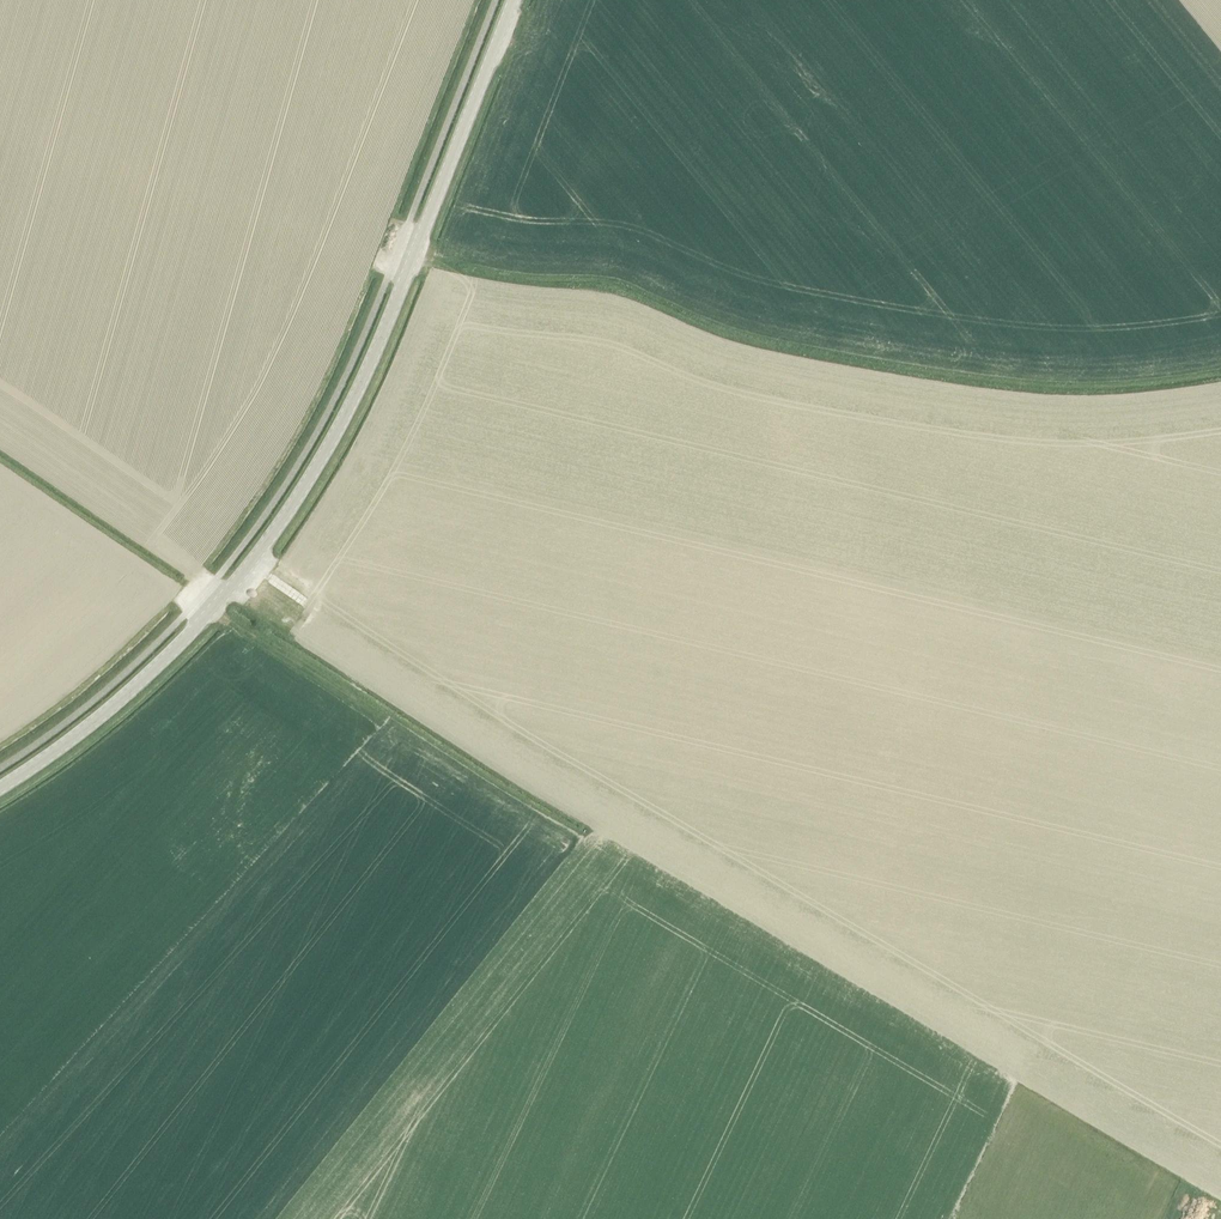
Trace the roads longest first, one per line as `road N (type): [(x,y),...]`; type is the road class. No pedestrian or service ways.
road 1 (tertiary): [(0,786),(171,652),(288,511),(364,376),(513,0)]

